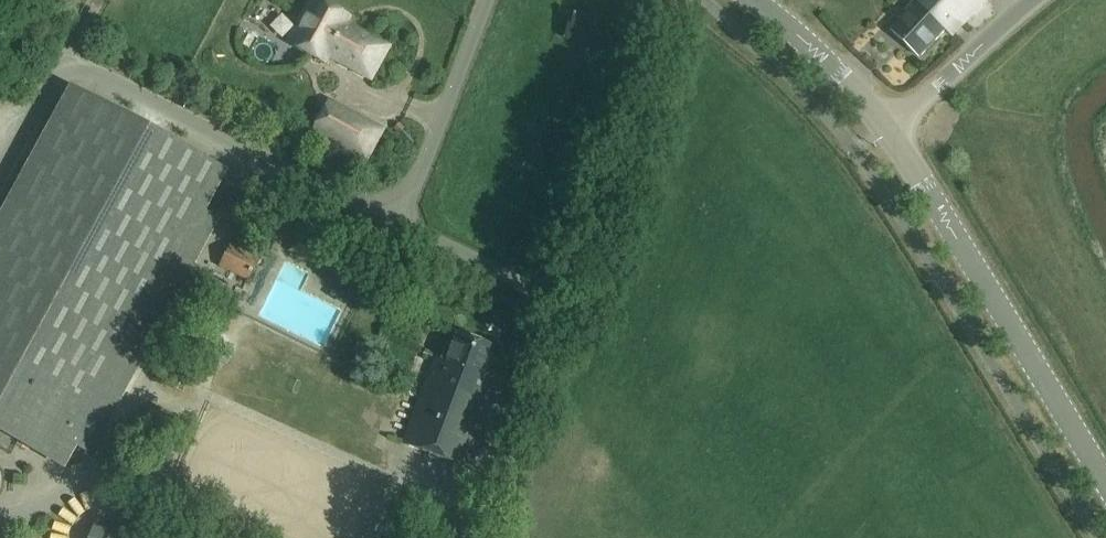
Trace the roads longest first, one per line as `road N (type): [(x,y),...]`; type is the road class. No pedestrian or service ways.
road 1 (secondary): [(1105,481),(888,132)]
road 2 (tertiary): [(888,132),(1032,0)]
road 3 (secondary): [(888,132),(831,61),(759,0)]

